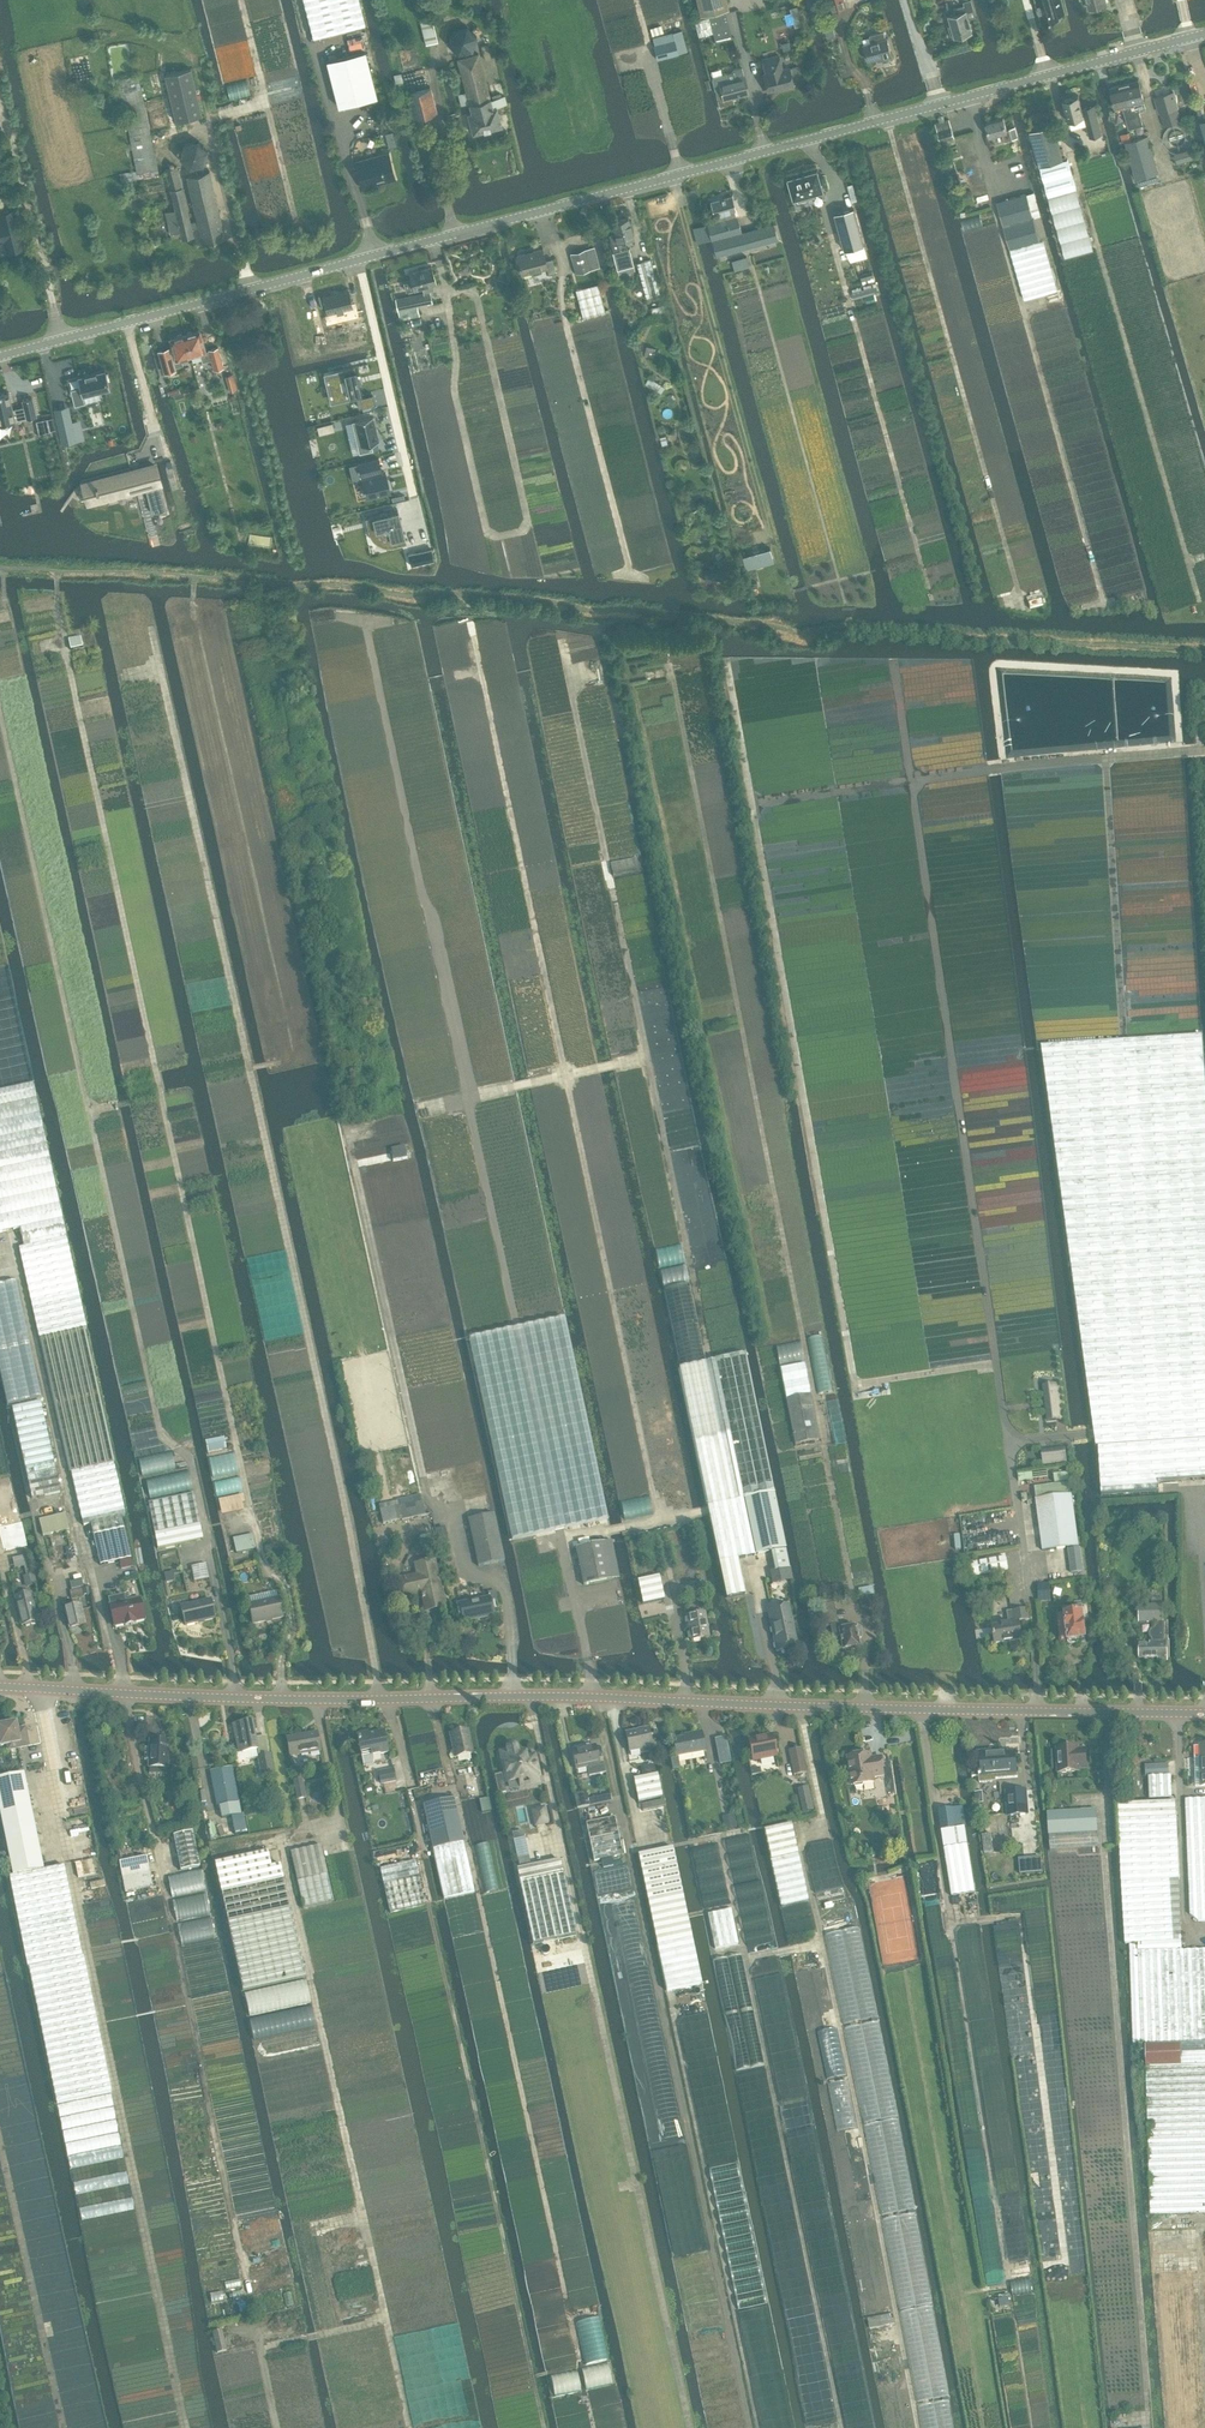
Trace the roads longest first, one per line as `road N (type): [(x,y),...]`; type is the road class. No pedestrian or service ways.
road 1 (unclassified): [(0,1687),(233,1698),(513,1696),(1204,1713)]
road 2 (tertiary): [(358,259),(1204,36)]
road 3 (tertiary): [(0,354),(358,259)]
road 4 (residential): [(424,537),(358,259)]

